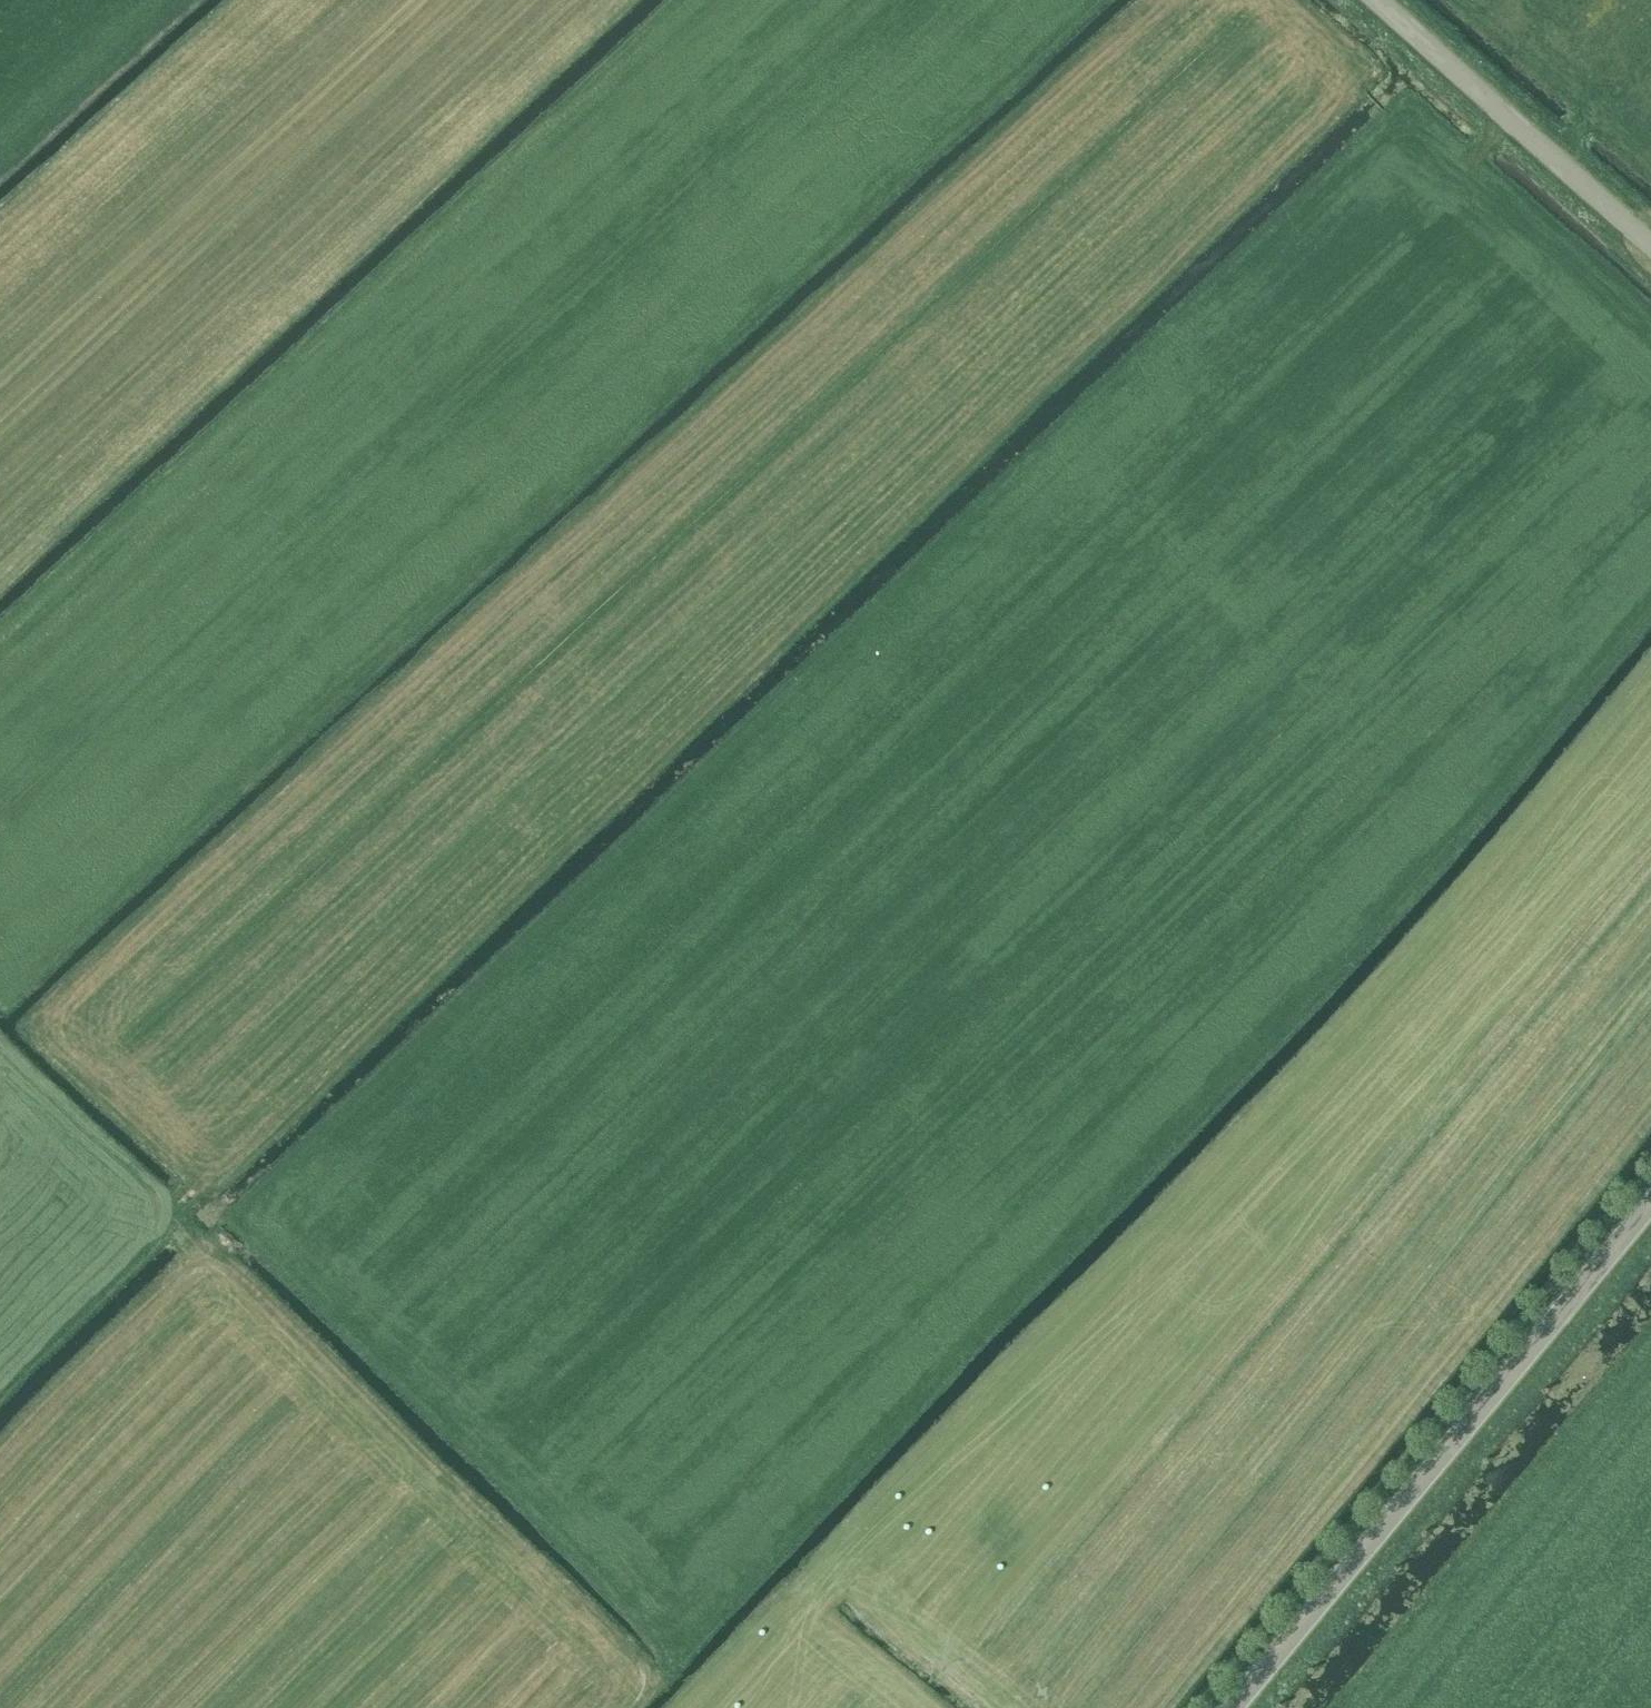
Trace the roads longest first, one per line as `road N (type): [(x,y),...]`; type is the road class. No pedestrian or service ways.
road 1 (tertiary): [(1233,1707),(1650,1203)]
road 2 (unclassified): [(1650,249),(1371,0)]

